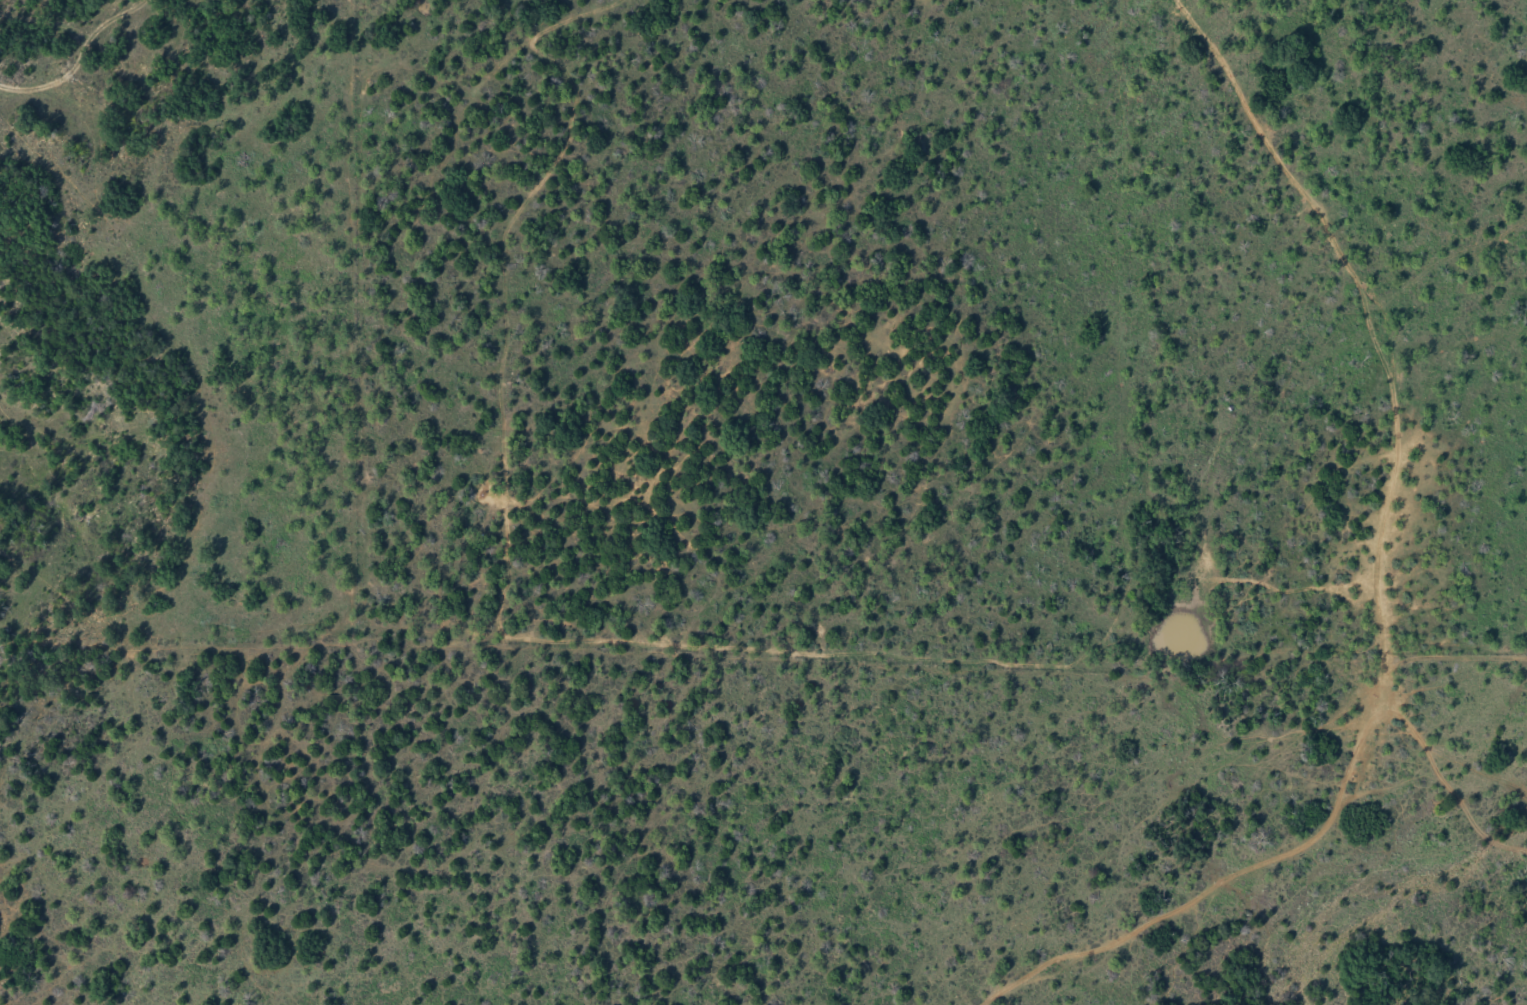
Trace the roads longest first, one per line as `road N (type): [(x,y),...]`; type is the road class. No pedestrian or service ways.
road 1 (residential): [(1031,1004),(1447,781),(1526,816)]

